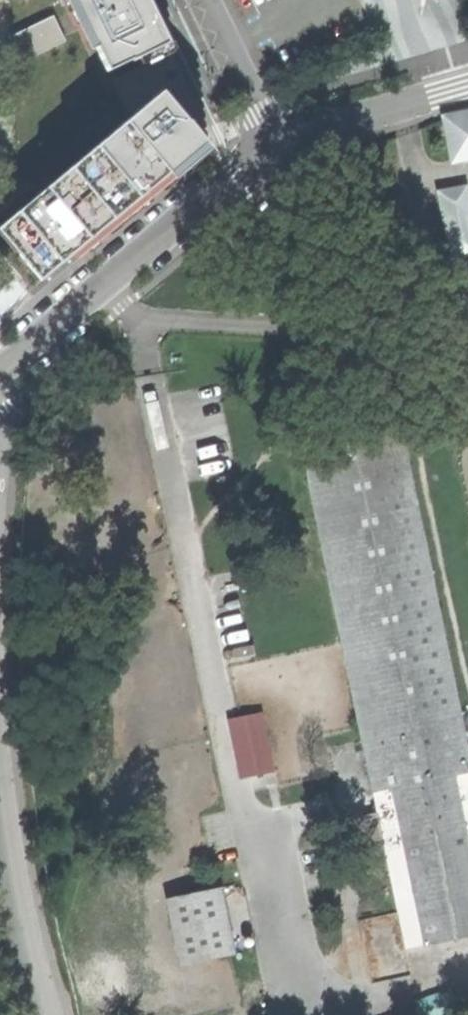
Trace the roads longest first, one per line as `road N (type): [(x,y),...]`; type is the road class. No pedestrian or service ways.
road 1 (residential): [(3,366),(277,144)]
road 2 (unclassified): [(48,1014),(0,805)]
road 3 (residential): [(277,144),(467,83)]
road 4 (residential): [(277,144),(205,0)]

